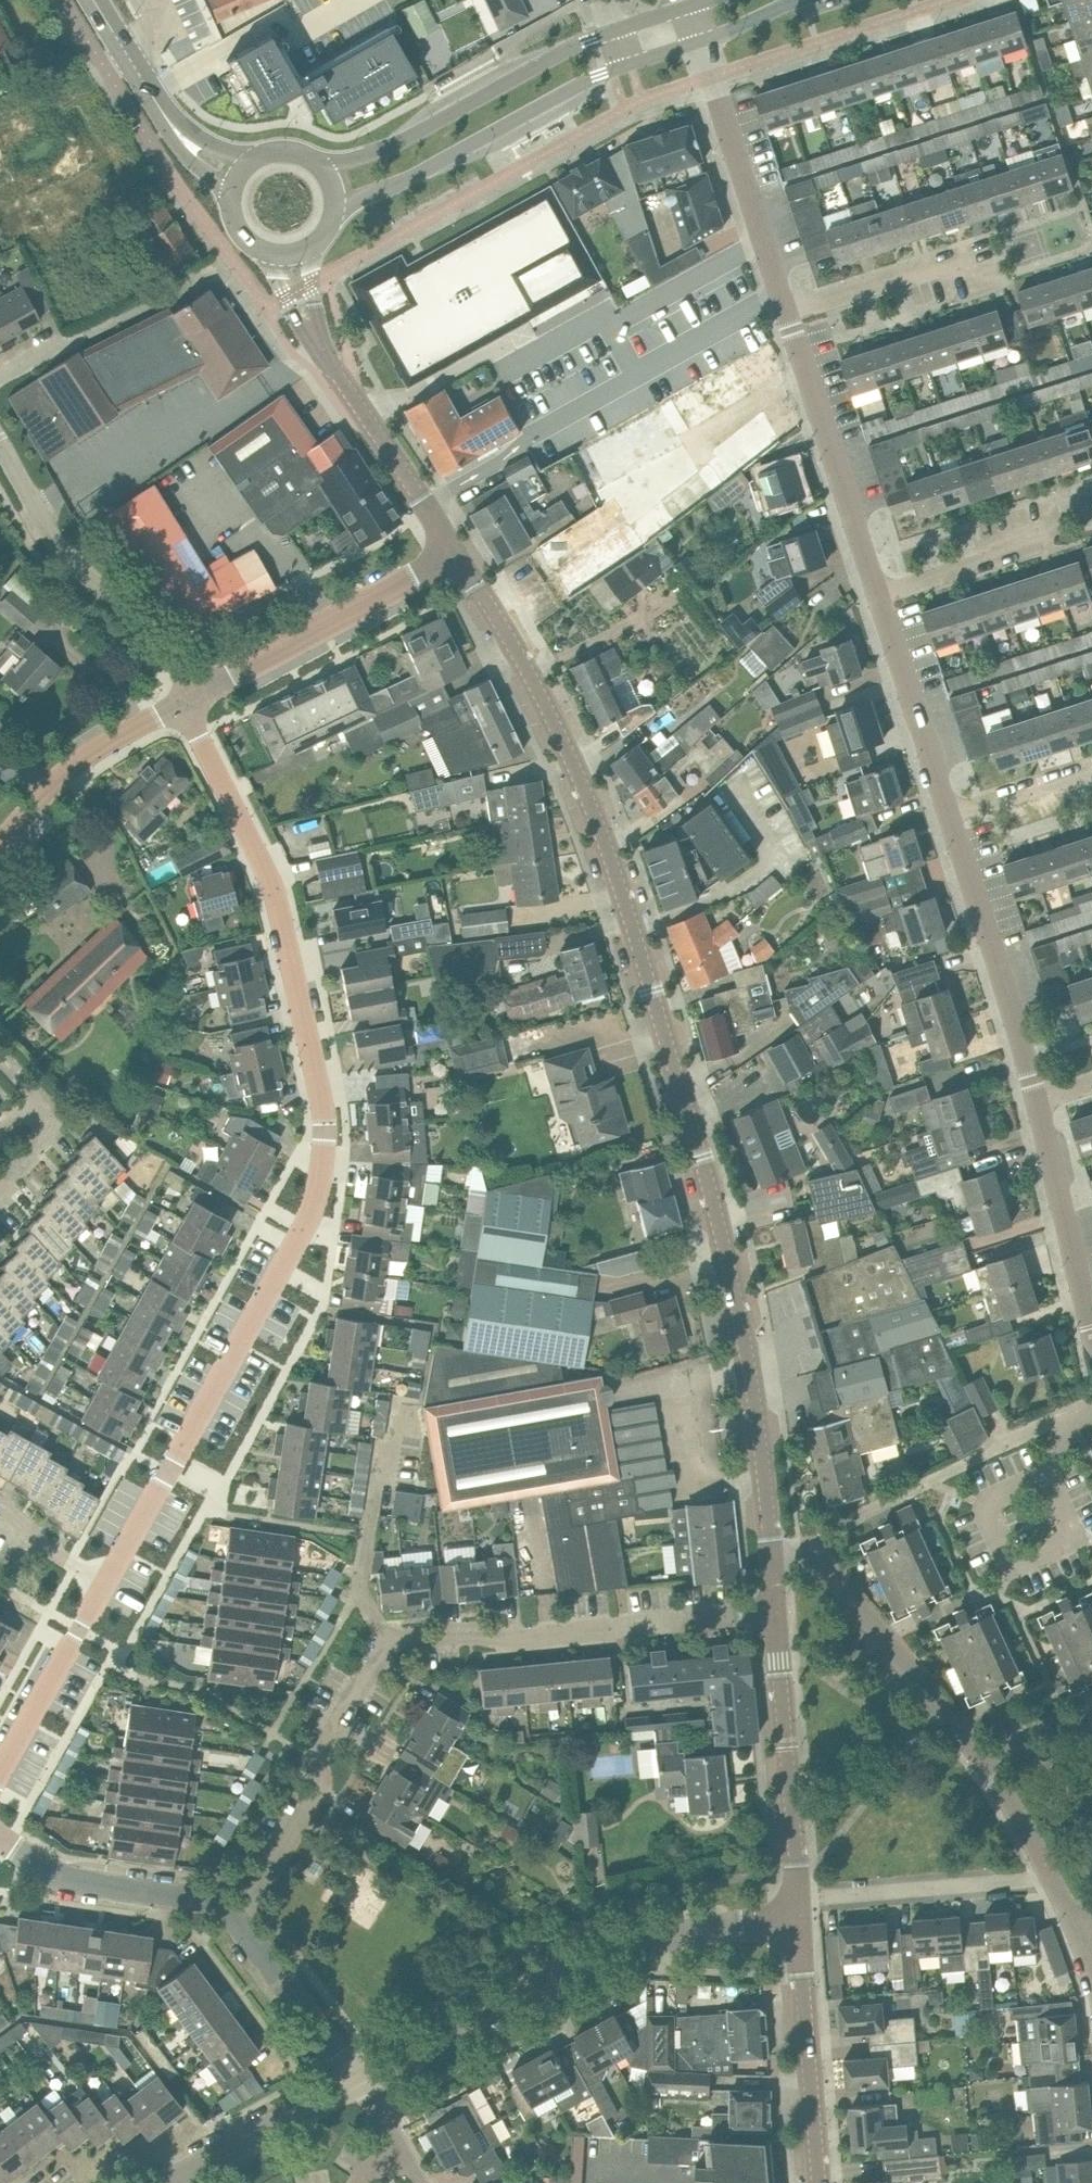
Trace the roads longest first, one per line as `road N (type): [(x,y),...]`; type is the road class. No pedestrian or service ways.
road 1 (residential): [(773,1554),(754,1390),(720,1227),(620,887),(530,675),(458,555)]
road 2 (residential): [(106,1584),(298,1253),(322,1195),(331,1142),(315,997),(258,823),(177,690)]
road 3 (unclassified): [(797,1900),(750,1925),(597,1953),(367,2079)]
road 4 (residential): [(1050,1874),(953,1720),(804,1551)]
road 5 (residential): [(388,1641),(776,1613)]
road 6 (tertiary): [(333,227),(376,193),(625,65)]
road 7 (residential): [(238,1922),(322,1784),(316,1757),(388,1641)]
road 8 (tertiary): [(614,30),(396,143),(321,165)]
road 9 (residential): [(177,690),(458,555)]
road 10 (residential): [(0,444),(64,550),(177,690)]
road 11 (residential): [(881,599),(787,316)]
road 12 (residential): [(1037,1098),(949,815)]
road 13 (residential): [(787,316),(701,39)]
road 14 (residential): [(797,1900),(776,1613)]
road 15 (residential): [(819,2182),(797,1900)]
road 16 (unclassified): [(238,1922),(211,1901),(71,1879),(0,1833)]
road 17 (residential): [(797,1900),(1050,1874)]
road 18 (residential): [(458,555),(319,346)]
road 19 (residential): [(0,854),(95,751),(177,690)]
road 20 (residential): [(949,815),(881,599)]
road 21 (unclassified): [(169,2182),(367,2079)]
road 22 (residential): [(1088,1315),(1037,1098)]
road 23 (residential): [(106,1584),(0,1780)]
road 24 (residential): [(881,599),(1091,527)]
road 25 (residential): [(388,1641),(357,1584),(383,1435)]
road 26 (residential): [(1041,1475),(994,1497),(985,1515),(1011,1574),(1073,1541)]
road 27 (unclassified): [(367,2079),(238,1922)]
road 28 (residential): [(787,316),(969,261)]
road 29 (residential): [(0,1205),(35,1125),(31,1108),(0,1075)]
road 30 (residential): [(949,815),(1091,771)]
road 31 (tertiary): [(153,96),(167,135),(231,203)]
road 32 (residential): [(106,1584),(0,1507)]
road 33 (tertiary): [(255,159),(192,134),(153,96)]

